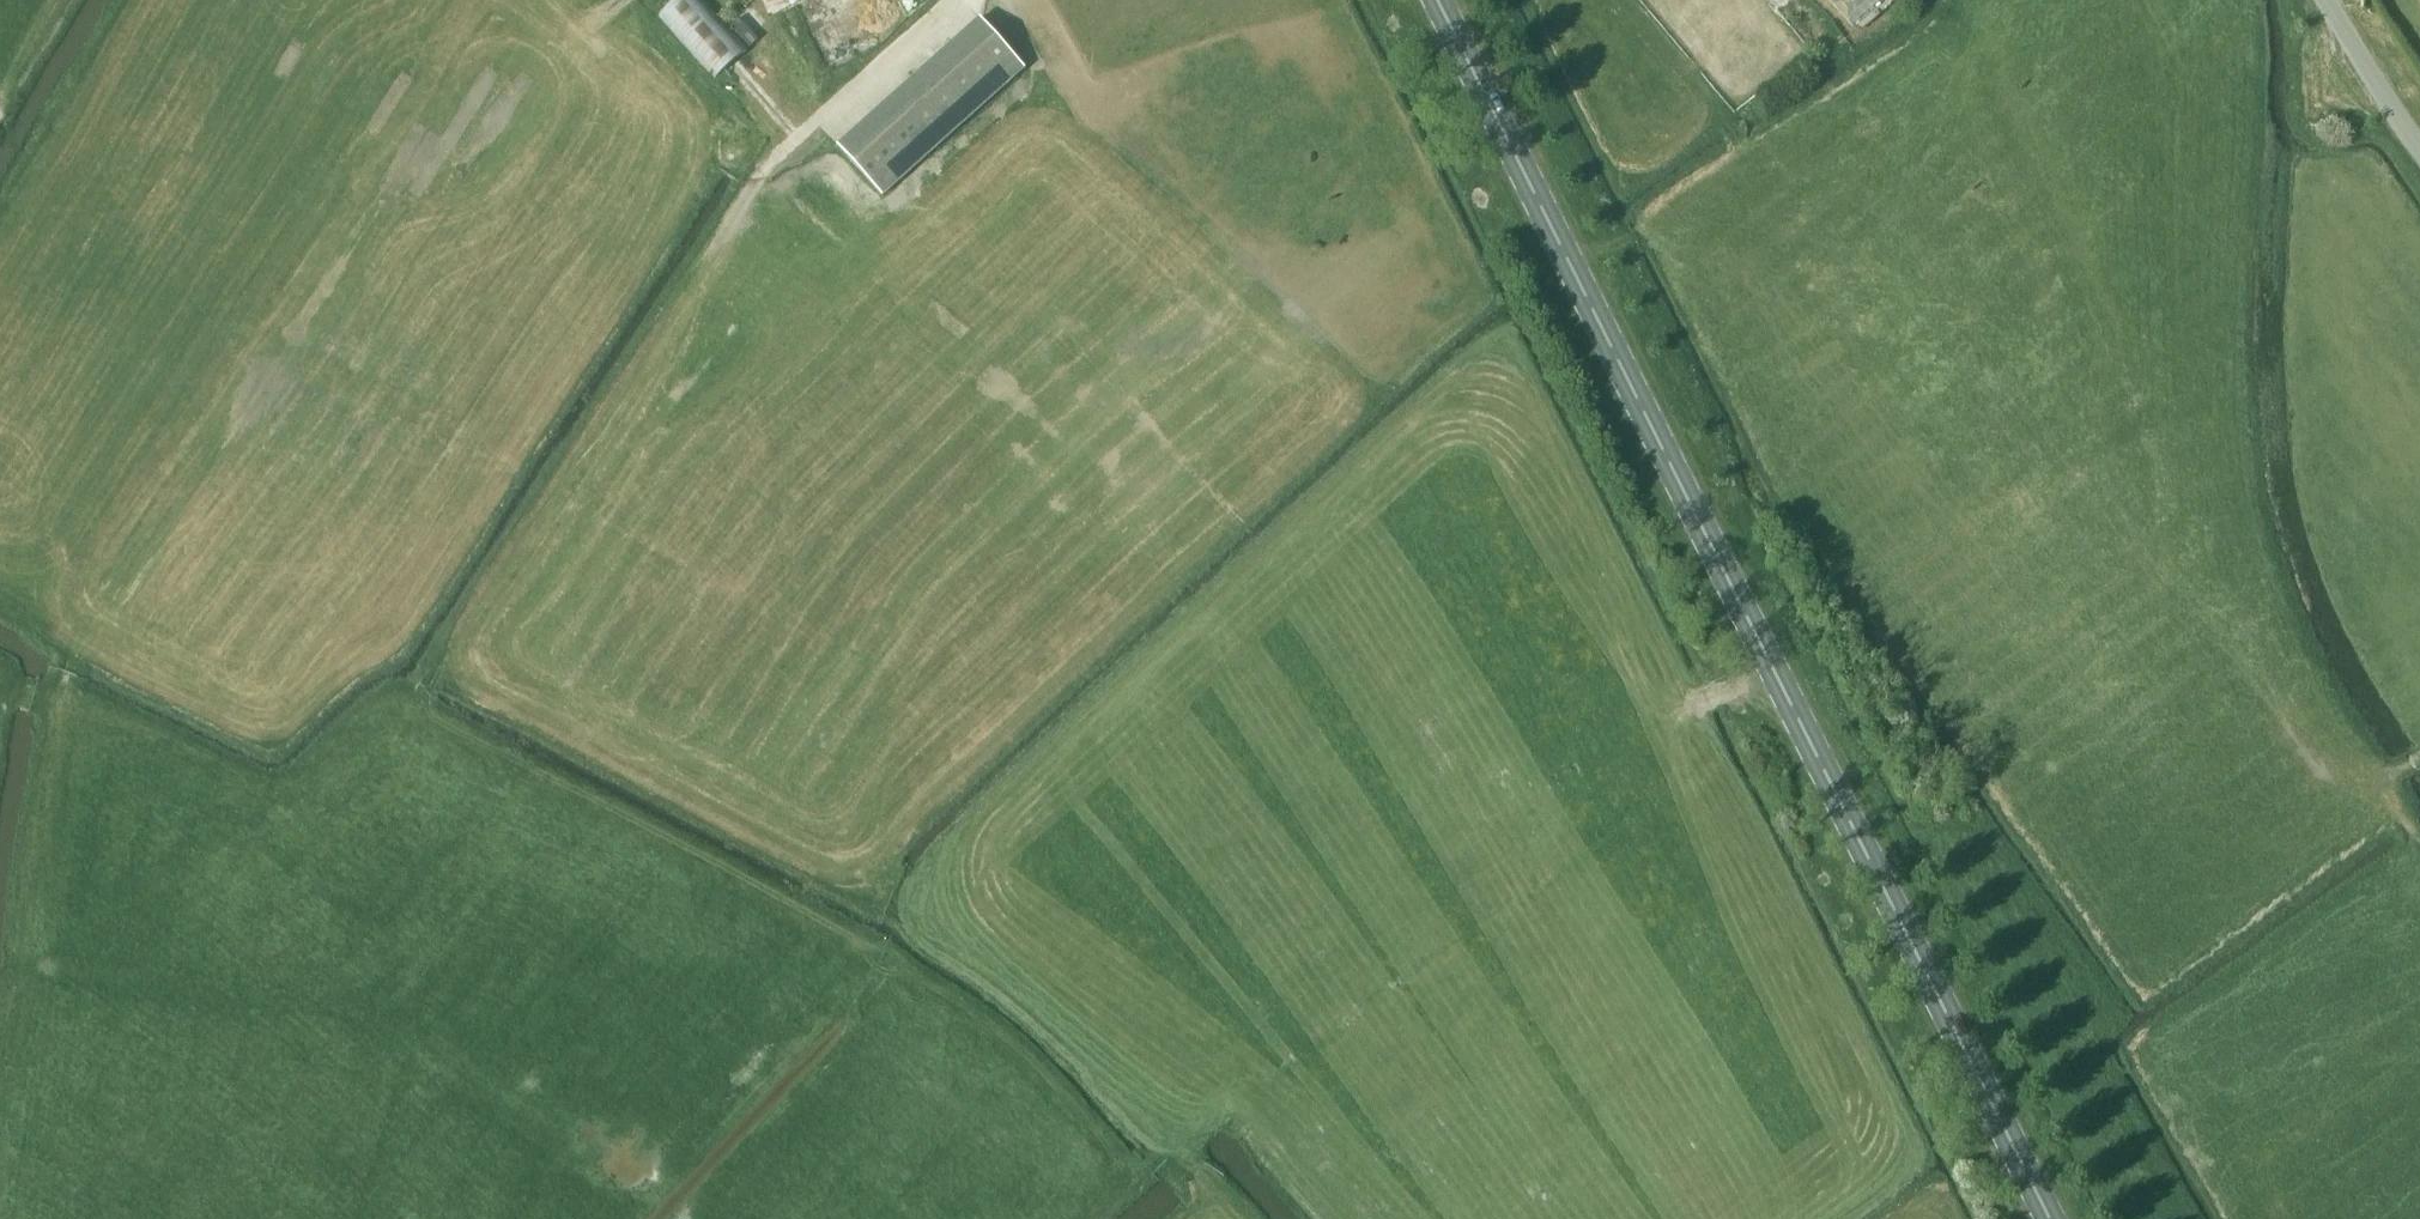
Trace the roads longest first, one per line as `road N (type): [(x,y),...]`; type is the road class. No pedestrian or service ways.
road 1 (primary): [(2049,1218),(1433,0)]
road 2 (unclassified): [(2419,149),(2325,0)]

